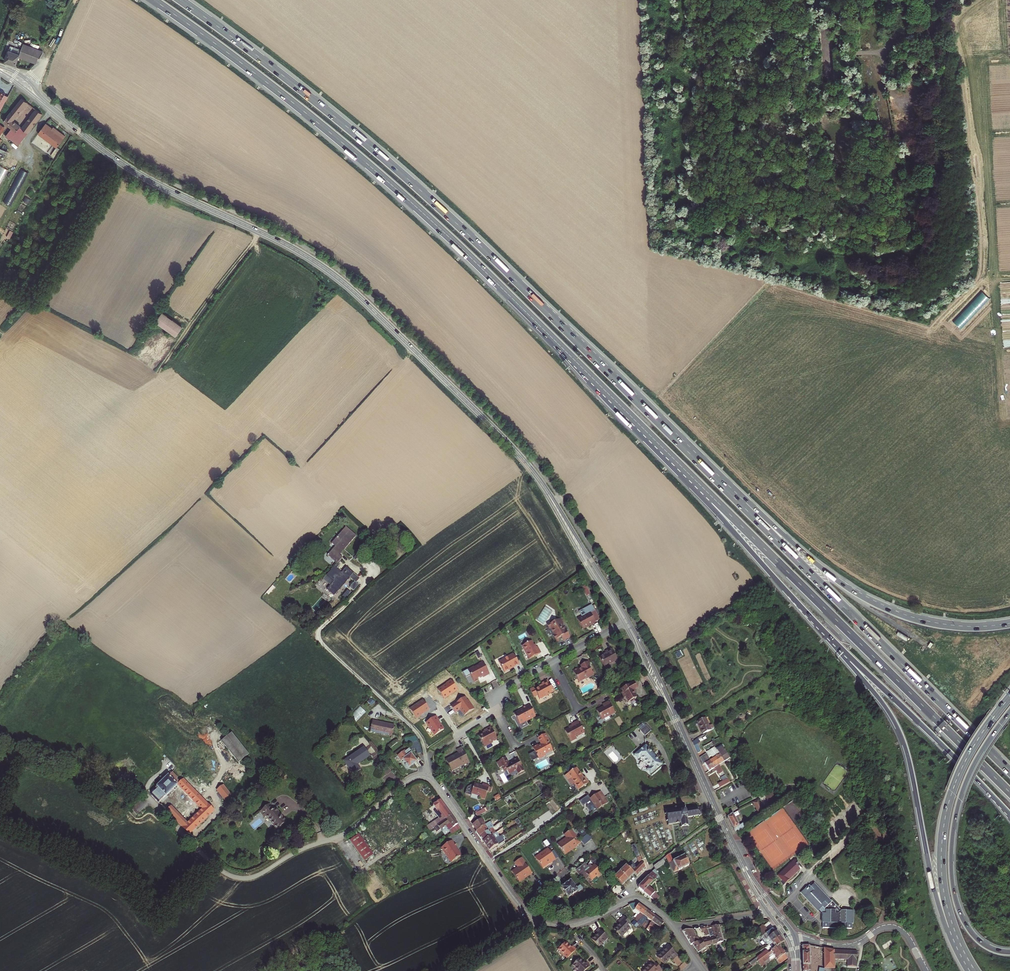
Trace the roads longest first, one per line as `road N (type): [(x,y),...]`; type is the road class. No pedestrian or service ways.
road 1 (motorway): [(742,506),(397,169),(180,0)]
road 2 (motorway): [(153,0),(387,181),(649,435)]
road 3 (tertiary): [(0,69),(135,172),(327,270),(465,401)]
road 4 (motorway): [(649,435),(1009,794)]
road 5 (trunk): [(808,614),(899,730),(938,905),(969,970)]
road 6 (motorway): [(1009,772),(742,506)]
road 7 (residential): [(136,791),(221,871),(248,878),(349,831),(413,777),(431,777)]
road 8 (trunk): [(1009,623),(945,625),(886,607),(742,506)]
road 9 (trunk): [(1009,697),(960,773),(943,836),(946,899),(973,970)]
road 10 (motorway): [(808,614),(1009,815)]
road 11 (trunk): [(1009,952),(990,948),(968,929),(951,862),(962,792),(1009,710)]
road 12 (tertiary): [(626,622),(533,472),(465,401)]
road 13 (tertiary): [(738,855),(626,622)]
road 14 (motorway): [(649,435),(808,614)]
road 15 (residential): [(795,939),(844,947),(894,928),(926,970)]
road 16 (track): [(260,233),(175,344)]
road 17 (residential): [(489,862),(593,786)]

